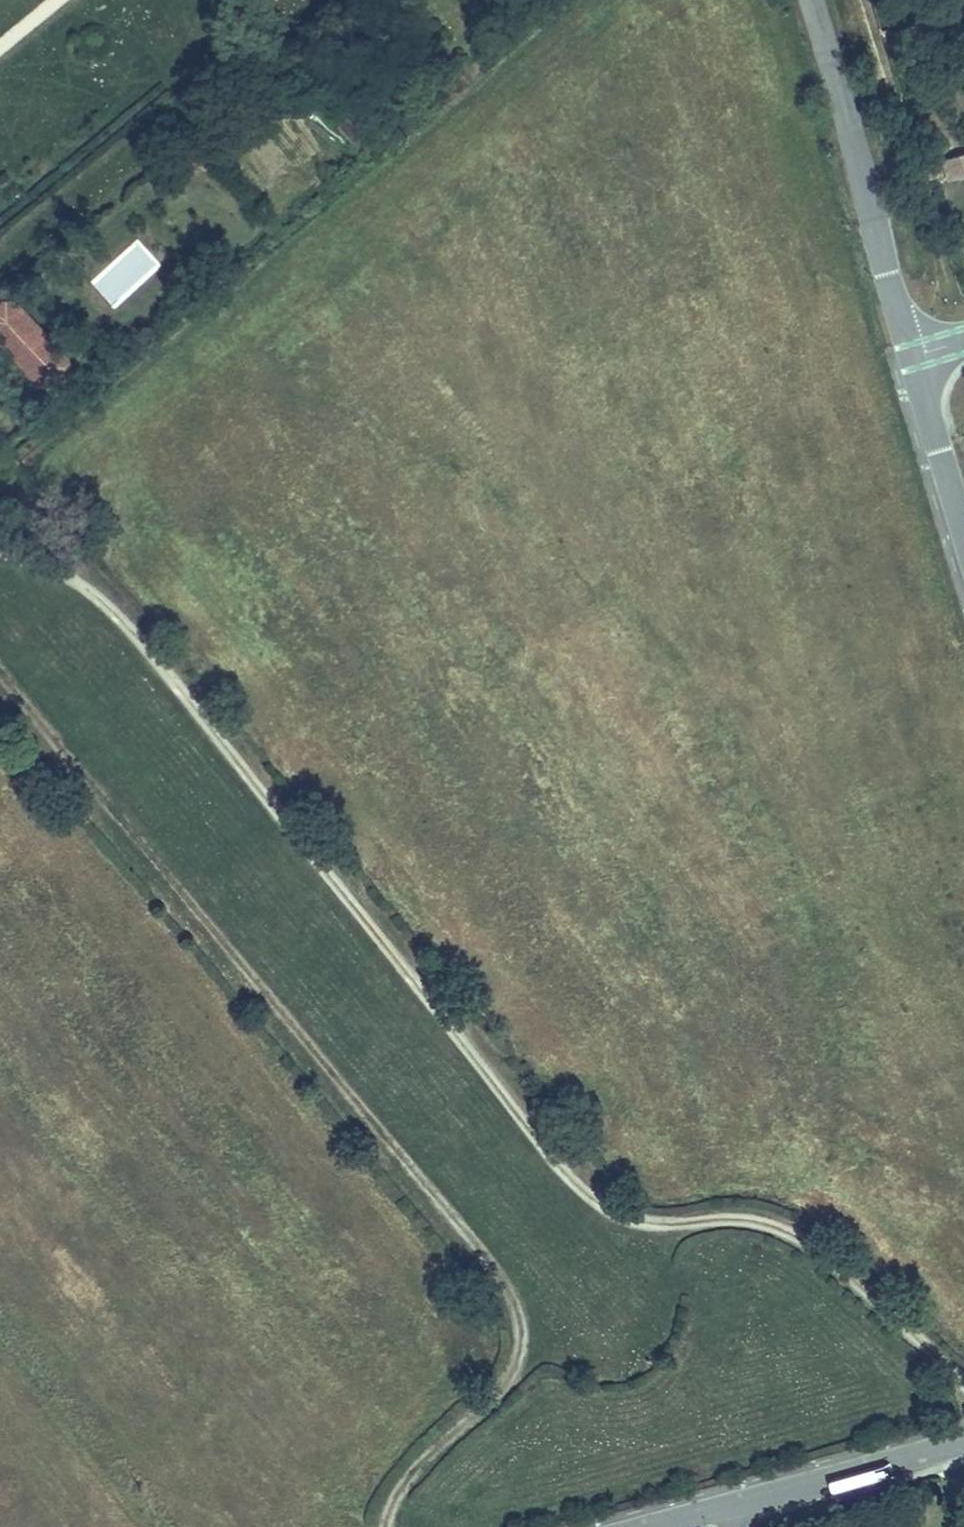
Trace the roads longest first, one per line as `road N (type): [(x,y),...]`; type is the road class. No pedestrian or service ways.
road 1 (tertiary): [(806,0),(912,357)]
road 2 (tertiary): [(725,1506),(963,1443)]
road 3 (tertiary): [(912,357),(963,532)]

